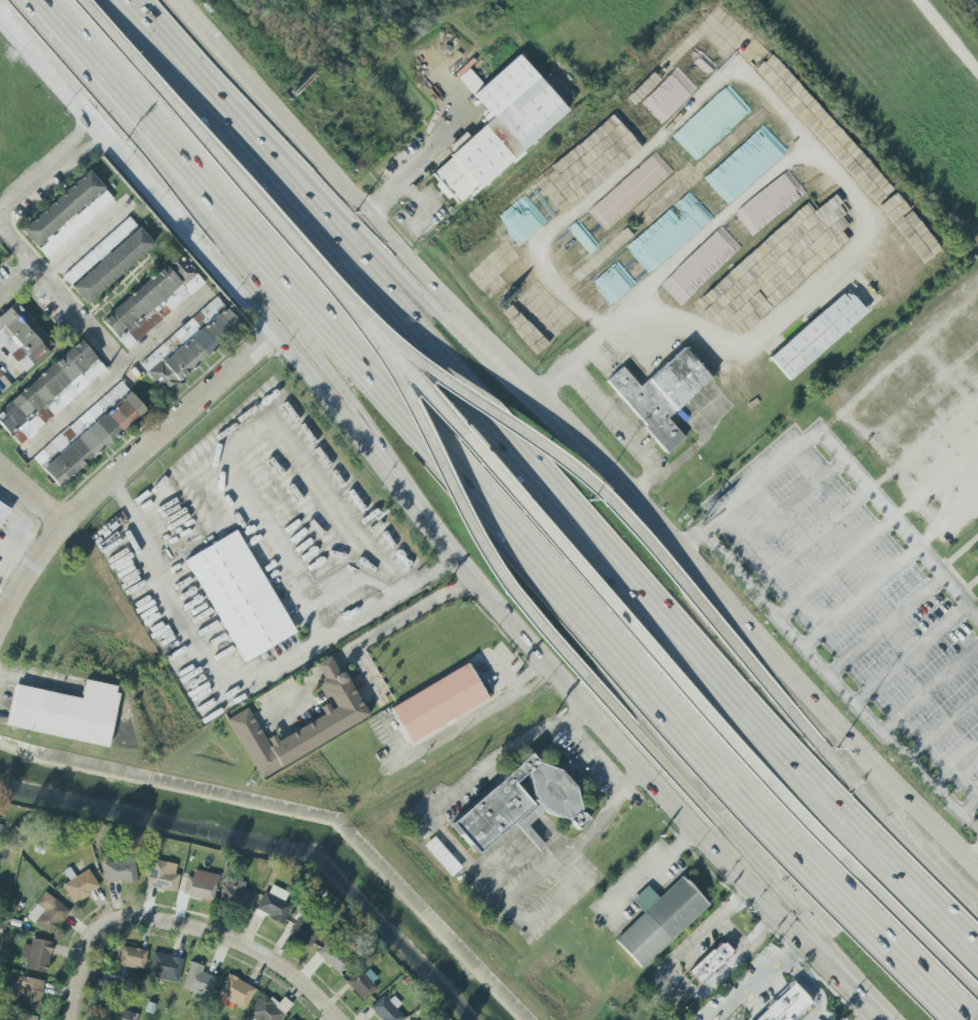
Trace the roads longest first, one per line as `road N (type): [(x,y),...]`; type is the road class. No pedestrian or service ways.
road 1 (motorway): [(36,0),(652,709),(960,1019)]
road 2 (motorway): [(977,947),(518,457),(157,45)]
road 3 (motorway): [(343,298),(851,868)]
road 4 (motorway): [(32,0),(366,422),(453,555)]
road 5 (motorway): [(628,493),(521,400),(157,45)]
road 6 (primary): [(453,555),(622,750),(884,1019)]
road 7 (primary): [(628,493),(238,69)]
road 8 (primary): [(97,125),(453,555)]
road 9 (primary): [(977,870),(845,736),(628,493)]
road 10 (motorway): [(584,678),(891,1019)]
road 11 (motorway): [(343,298),(469,531),(584,678)]
road 12 (motorway): [(685,589),(568,466),(410,361),(343,298)]
road 13 (motorway): [(977,916),(859,795),(685,589)]
road 14 (motorway): [(71,0),(343,298)]
road 15 (residential): [(0,621),(63,525),(275,335)]
road 16 (residential): [(103,923),(142,917),(245,945),(291,973),(340,1019)]
road 17 (residential): [(132,370),(0,216)]
road 18 (motorway): [(851,868),(977,996)]
road 19 (primary): [(0,11),(97,125)]
road 20 (residential): [(0,214),(97,125)]

